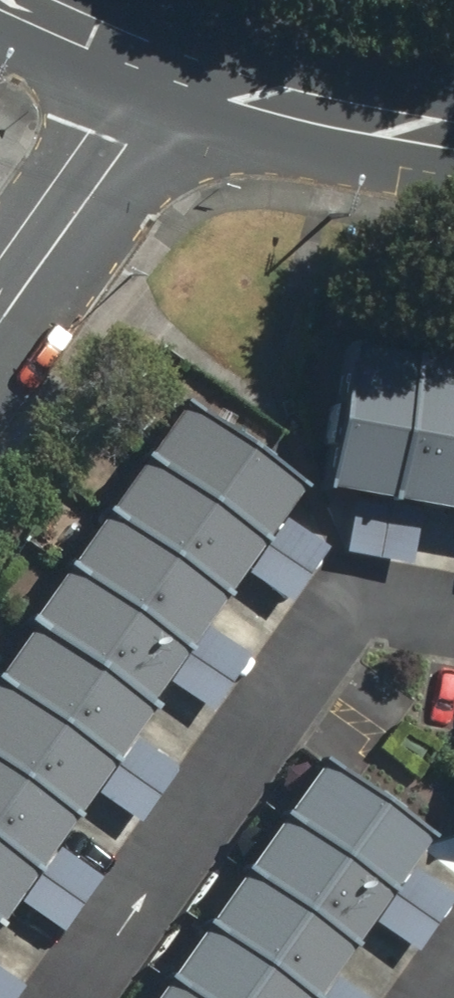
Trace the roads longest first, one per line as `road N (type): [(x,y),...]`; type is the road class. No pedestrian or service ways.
road 1 (residential): [(0,315),(174,71)]
road 2 (secondary): [(174,71),(297,108),(453,136)]
road 3 (secondary): [(17,0),(174,71)]

